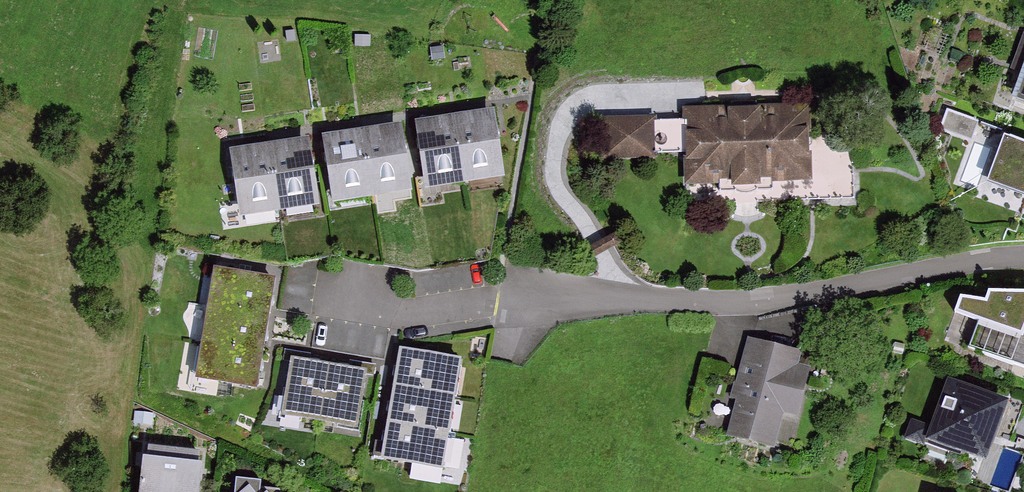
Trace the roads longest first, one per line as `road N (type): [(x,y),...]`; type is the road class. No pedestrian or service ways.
road 1 (residential): [(1023,255),(750,302),(533,294),(410,311),(324,300)]

